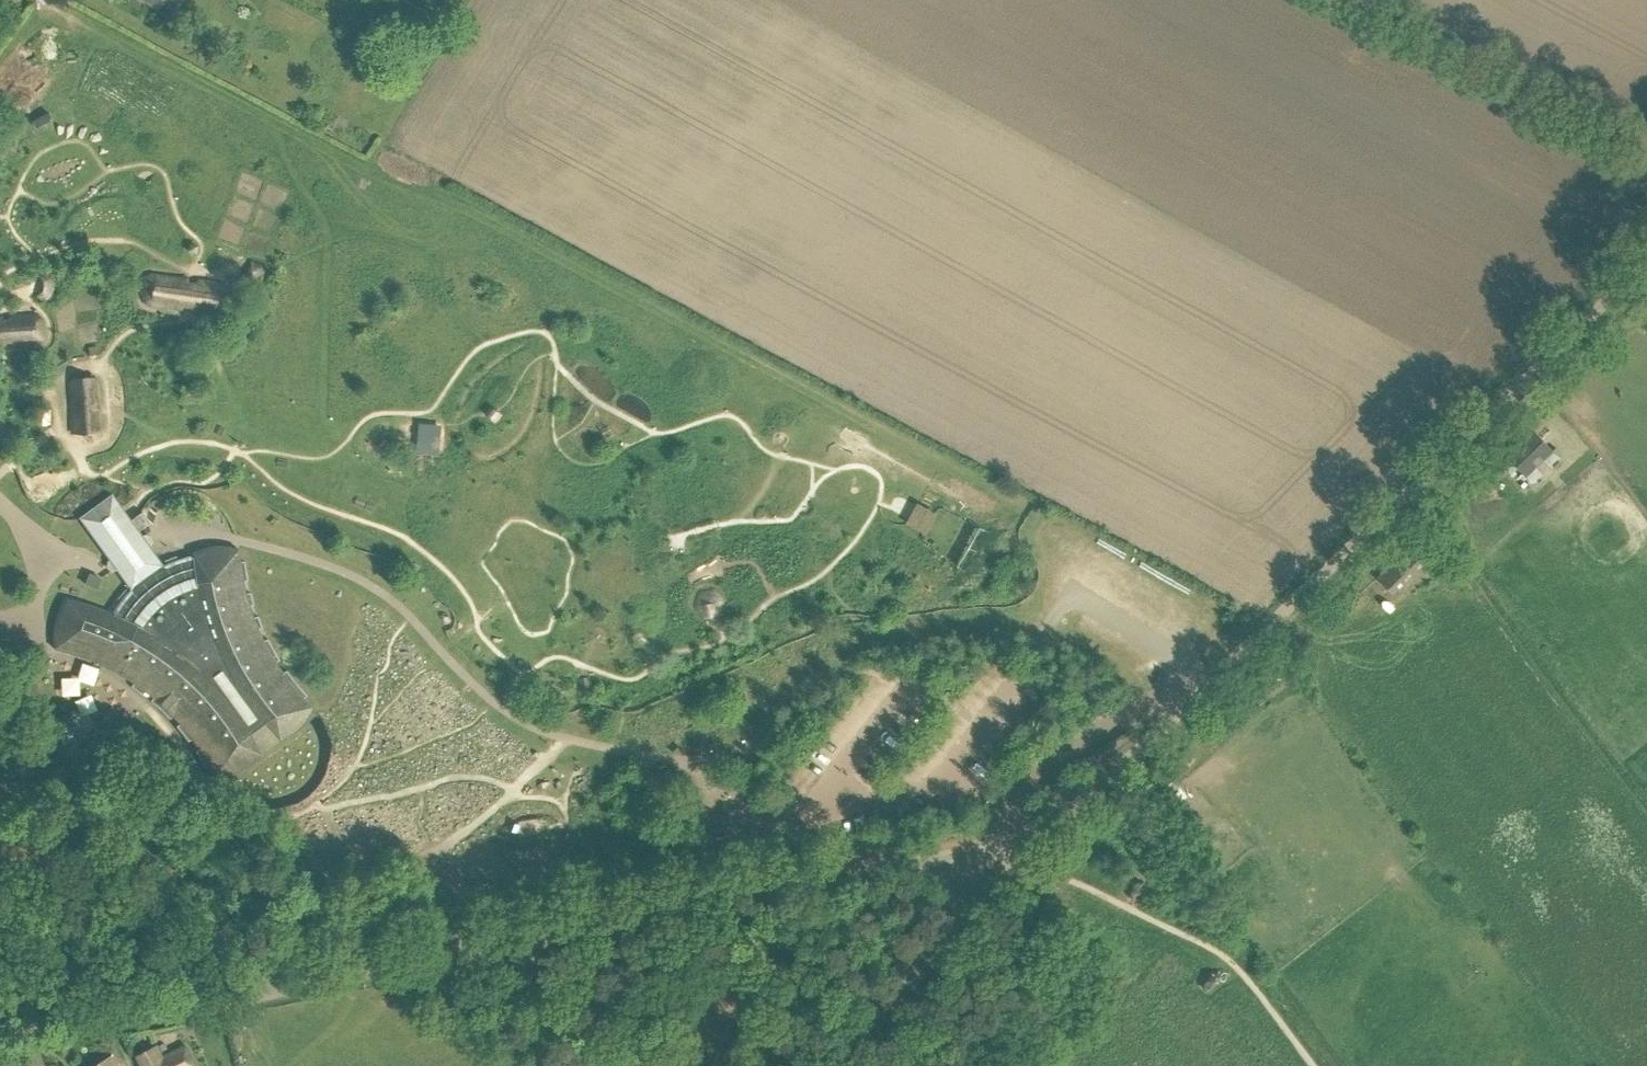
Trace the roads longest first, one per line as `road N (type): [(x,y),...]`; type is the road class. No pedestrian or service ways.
road 1 (unclassified): [(0,1041),(950,857),(981,856),(1001,866)]
road 2 (unclassified): [(1001,866),(1185,705),(1646,256)]
road 3 (unclassified): [(823,1065),(1001,866)]

